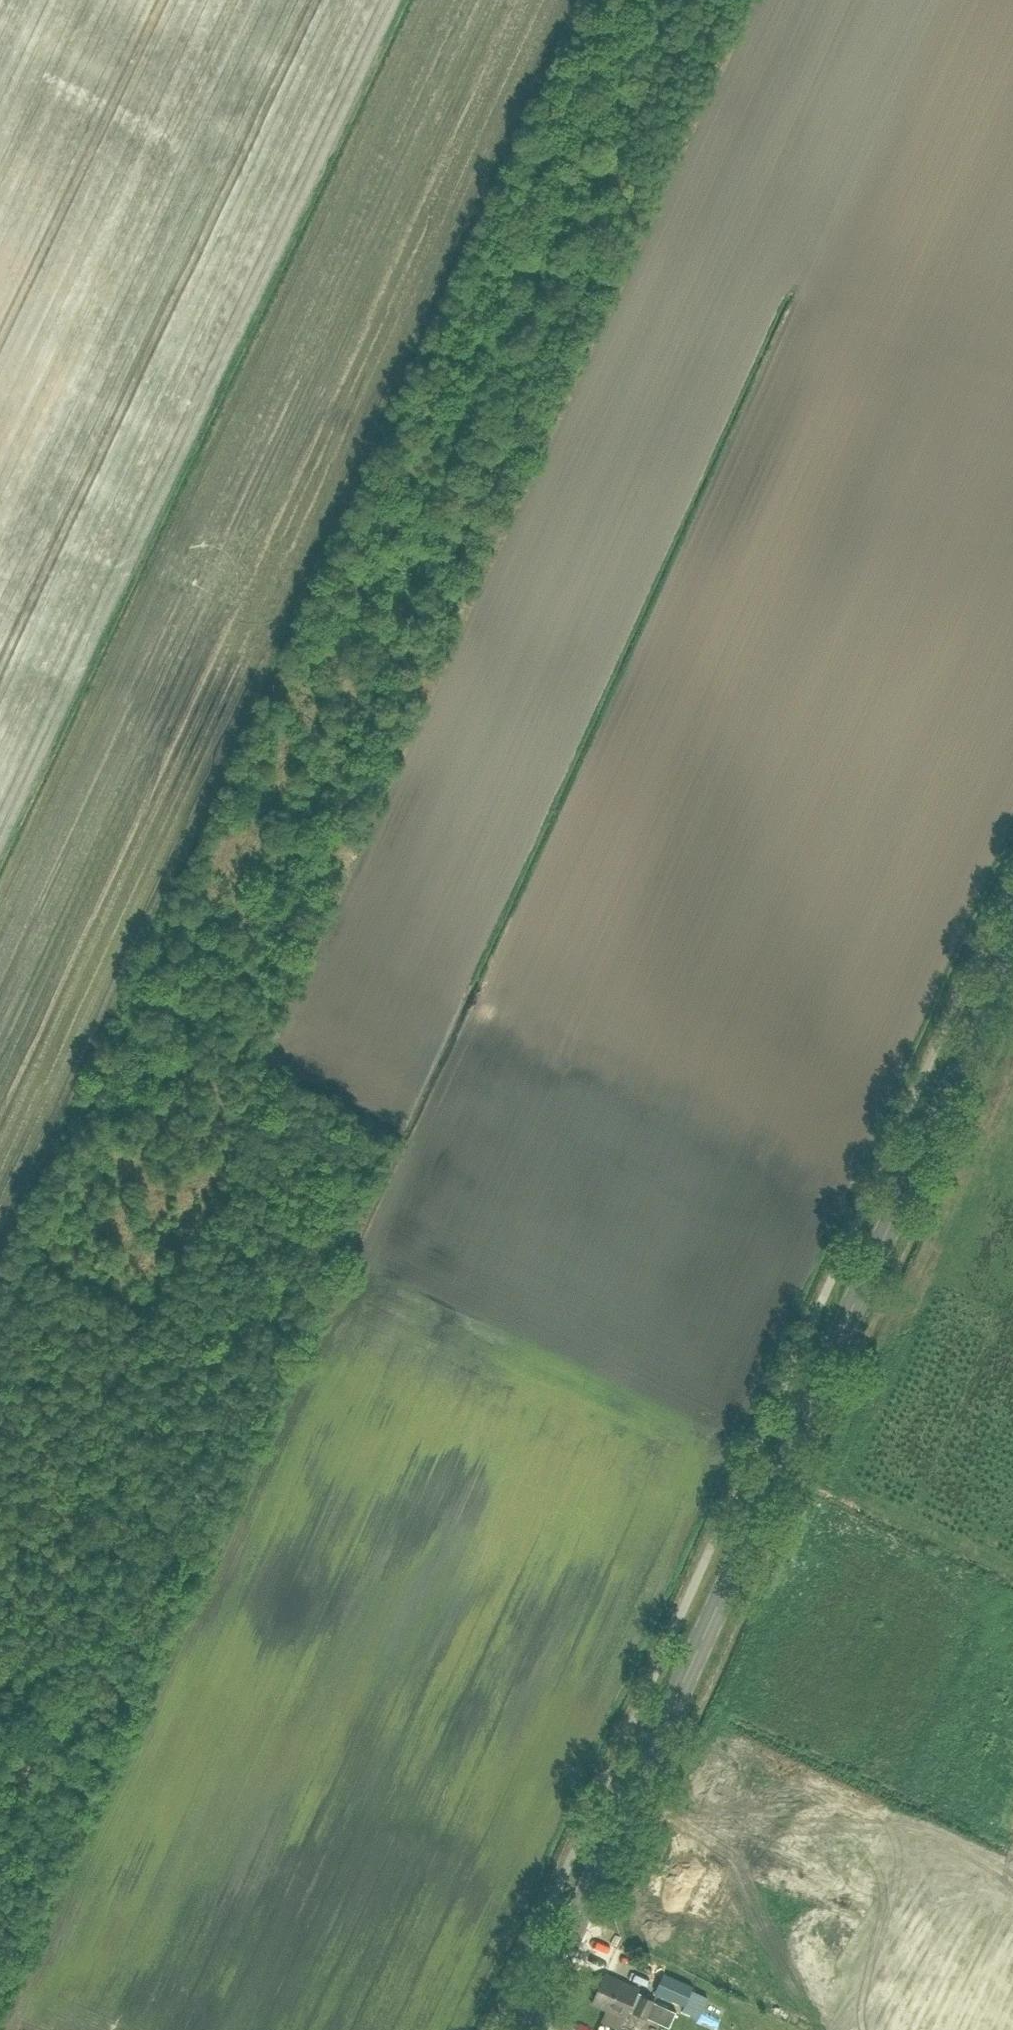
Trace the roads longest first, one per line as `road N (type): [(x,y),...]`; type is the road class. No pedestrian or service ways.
road 1 (secondary): [(527,2029),(1012,950)]

